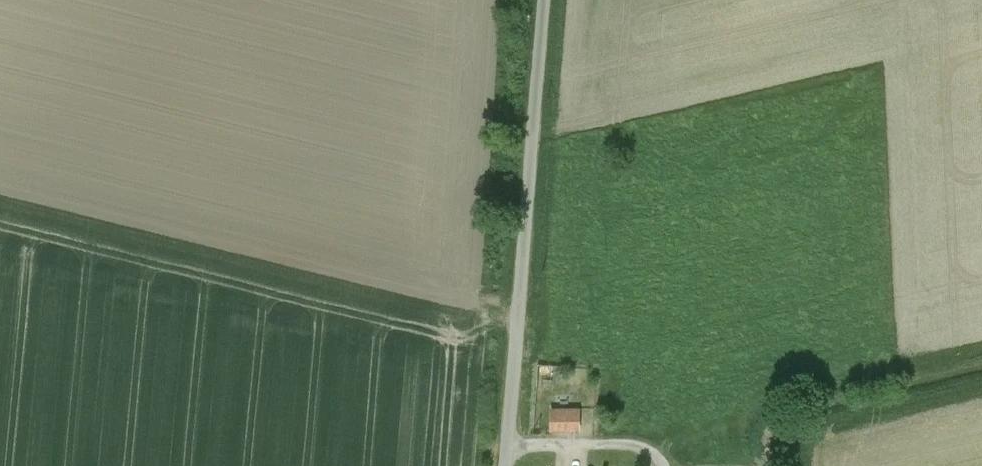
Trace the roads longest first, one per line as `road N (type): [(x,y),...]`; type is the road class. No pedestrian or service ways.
road 1 (unclassified): [(506,465),(545,0)]

